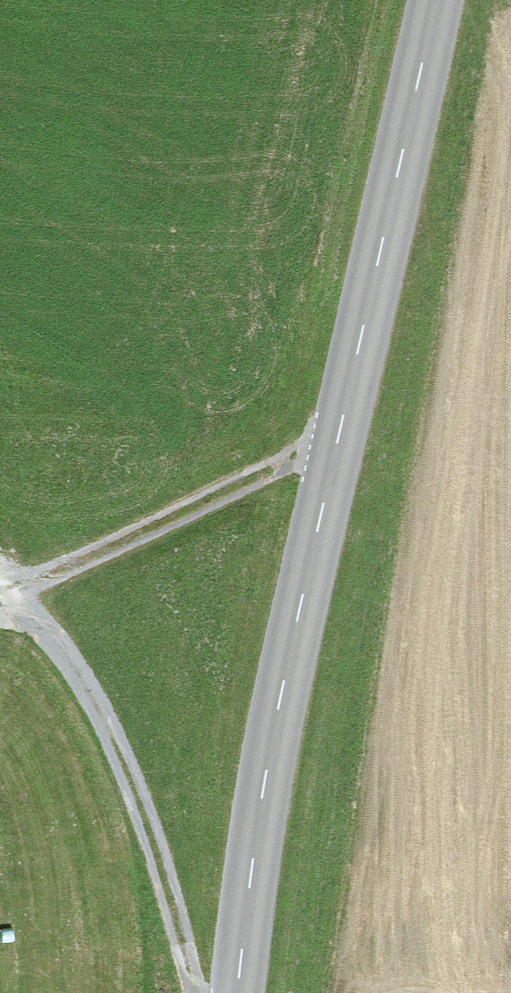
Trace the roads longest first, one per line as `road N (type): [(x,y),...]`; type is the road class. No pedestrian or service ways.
road 1 (tertiary): [(430,0),(265,779),(239,992)]
road 2 (track): [(3,592),(56,656),(107,747),(158,880),(187,992)]
road 3 (track): [(0,593),(338,444)]

